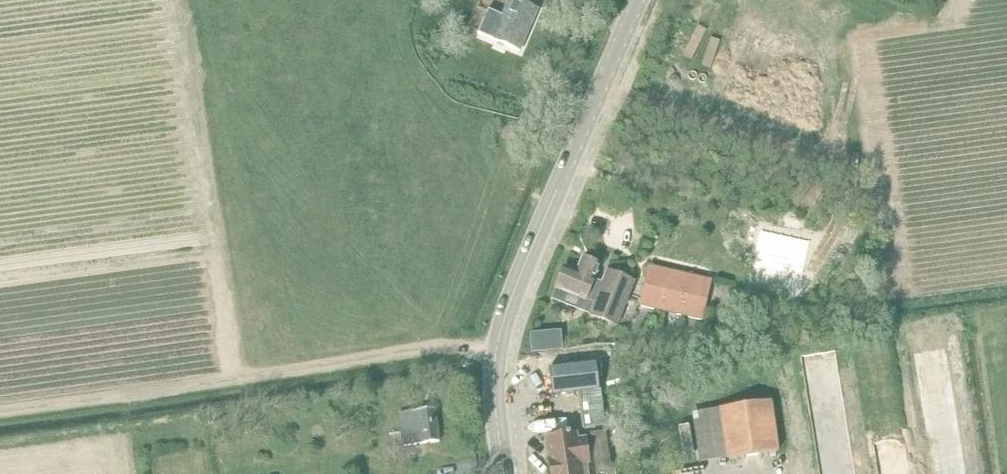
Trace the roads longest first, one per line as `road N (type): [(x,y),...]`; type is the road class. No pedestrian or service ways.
road 1 (unclassified): [(505,473),(494,379),(499,339),(637,0)]

